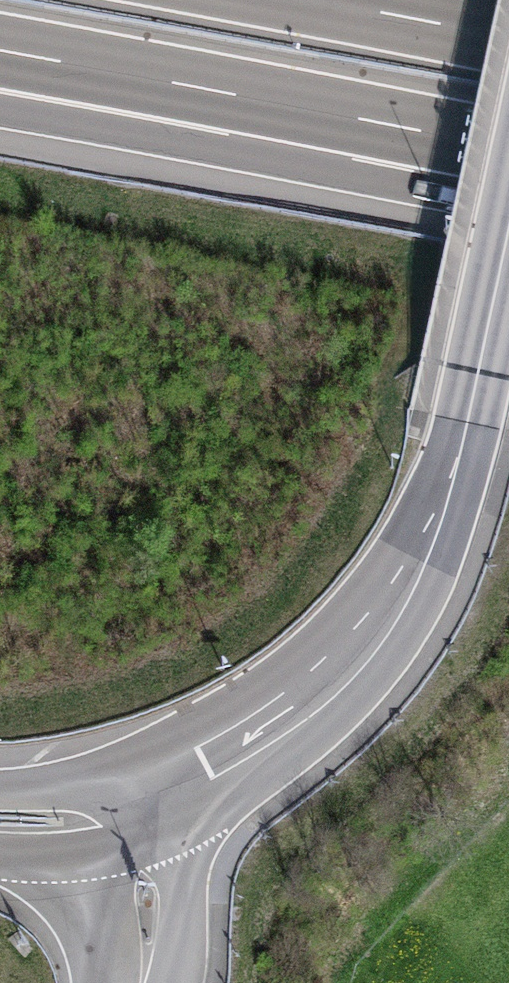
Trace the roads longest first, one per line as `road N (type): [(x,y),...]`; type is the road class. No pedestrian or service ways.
road 1 (secondary): [(466,421),(431,530),(361,643),(282,713),(144,794)]
road 2 (motorway): [(175,84),(508,150)]
road 3 (secondary): [(466,421),(508,224)]
road 4 (tertiary): [(166,982),(178,889),(144,794)]
road 5 (motorway): [(508,36),(324,0)]
road 6 (motorway): [(0,52),(175,84)]
road 7 (motorway): [(0,78),(175,84)]
road 8 (motorway): [(17,856),(93,847),(144,794)]
road 9 (motorway): [(144,794),(0,789)]

